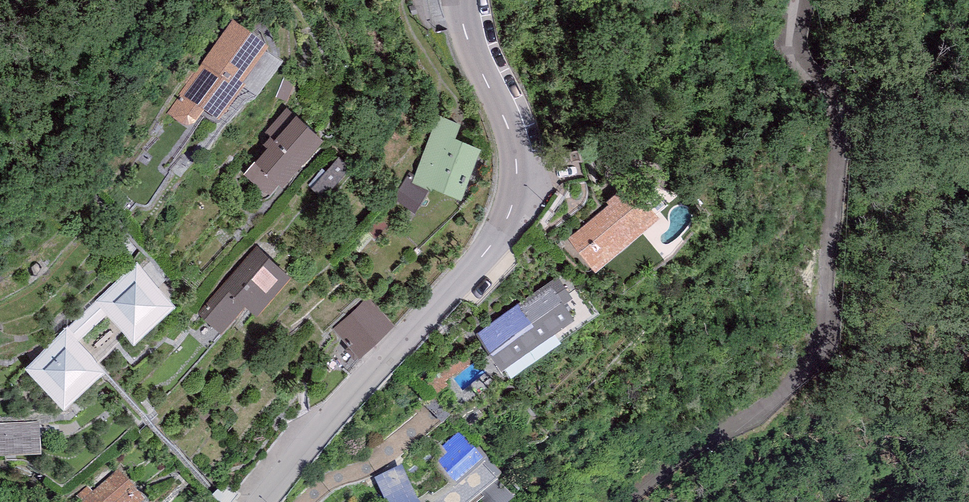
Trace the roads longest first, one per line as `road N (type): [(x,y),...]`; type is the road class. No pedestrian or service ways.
road 1 (residential): [(796,0),(791,57),(803,79),(834,104),(840,134),(818,350),(782,393),(624,501)]
road 2 (residential): [(262,501),(506,220),(517,180),(511,136),(468,46),(460,0)]

